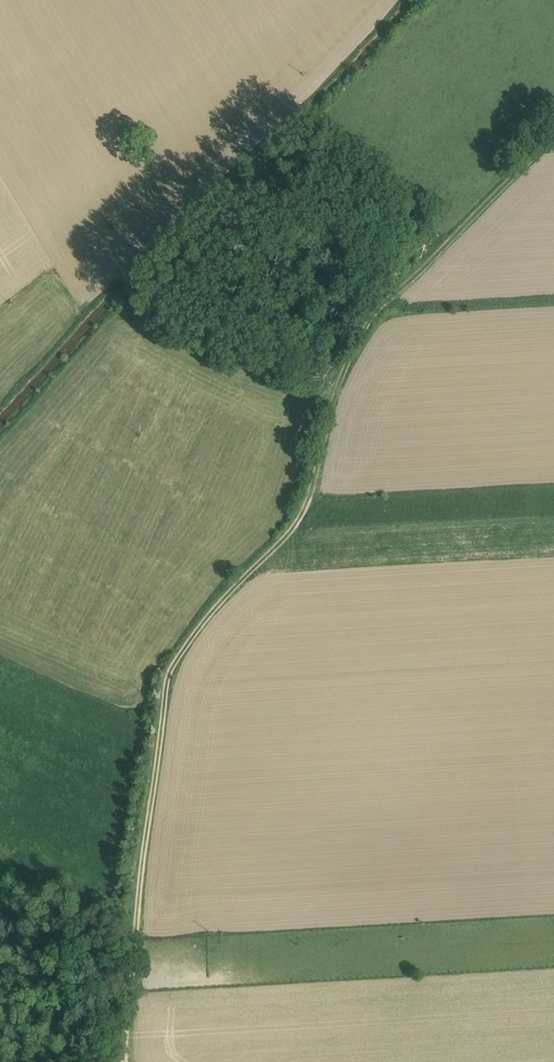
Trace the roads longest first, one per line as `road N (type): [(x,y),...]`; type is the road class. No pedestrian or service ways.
road 1 (track): [(126,1061),(175,672),(256,568)]

